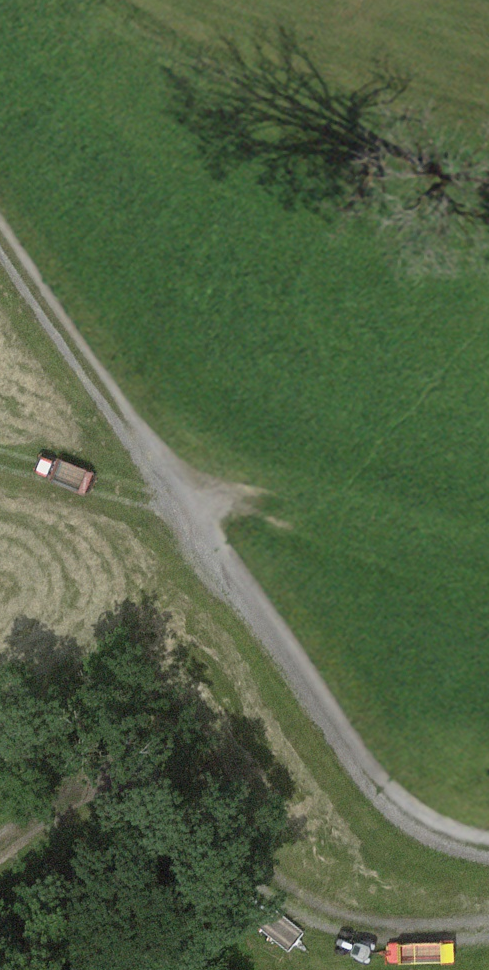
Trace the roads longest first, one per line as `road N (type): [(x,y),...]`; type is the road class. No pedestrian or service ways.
road 1 (track): [(169,485),(365,772),(414,815),(462,843),(488,847)]
road 2 (track): [(150,784),(243,869),(324,912),(385,930),(488,926)]
road 3 (track): [(0,207),(169,485)]
road 4 (track): [(0,457),(122,492),(150,494),(169,485)]

